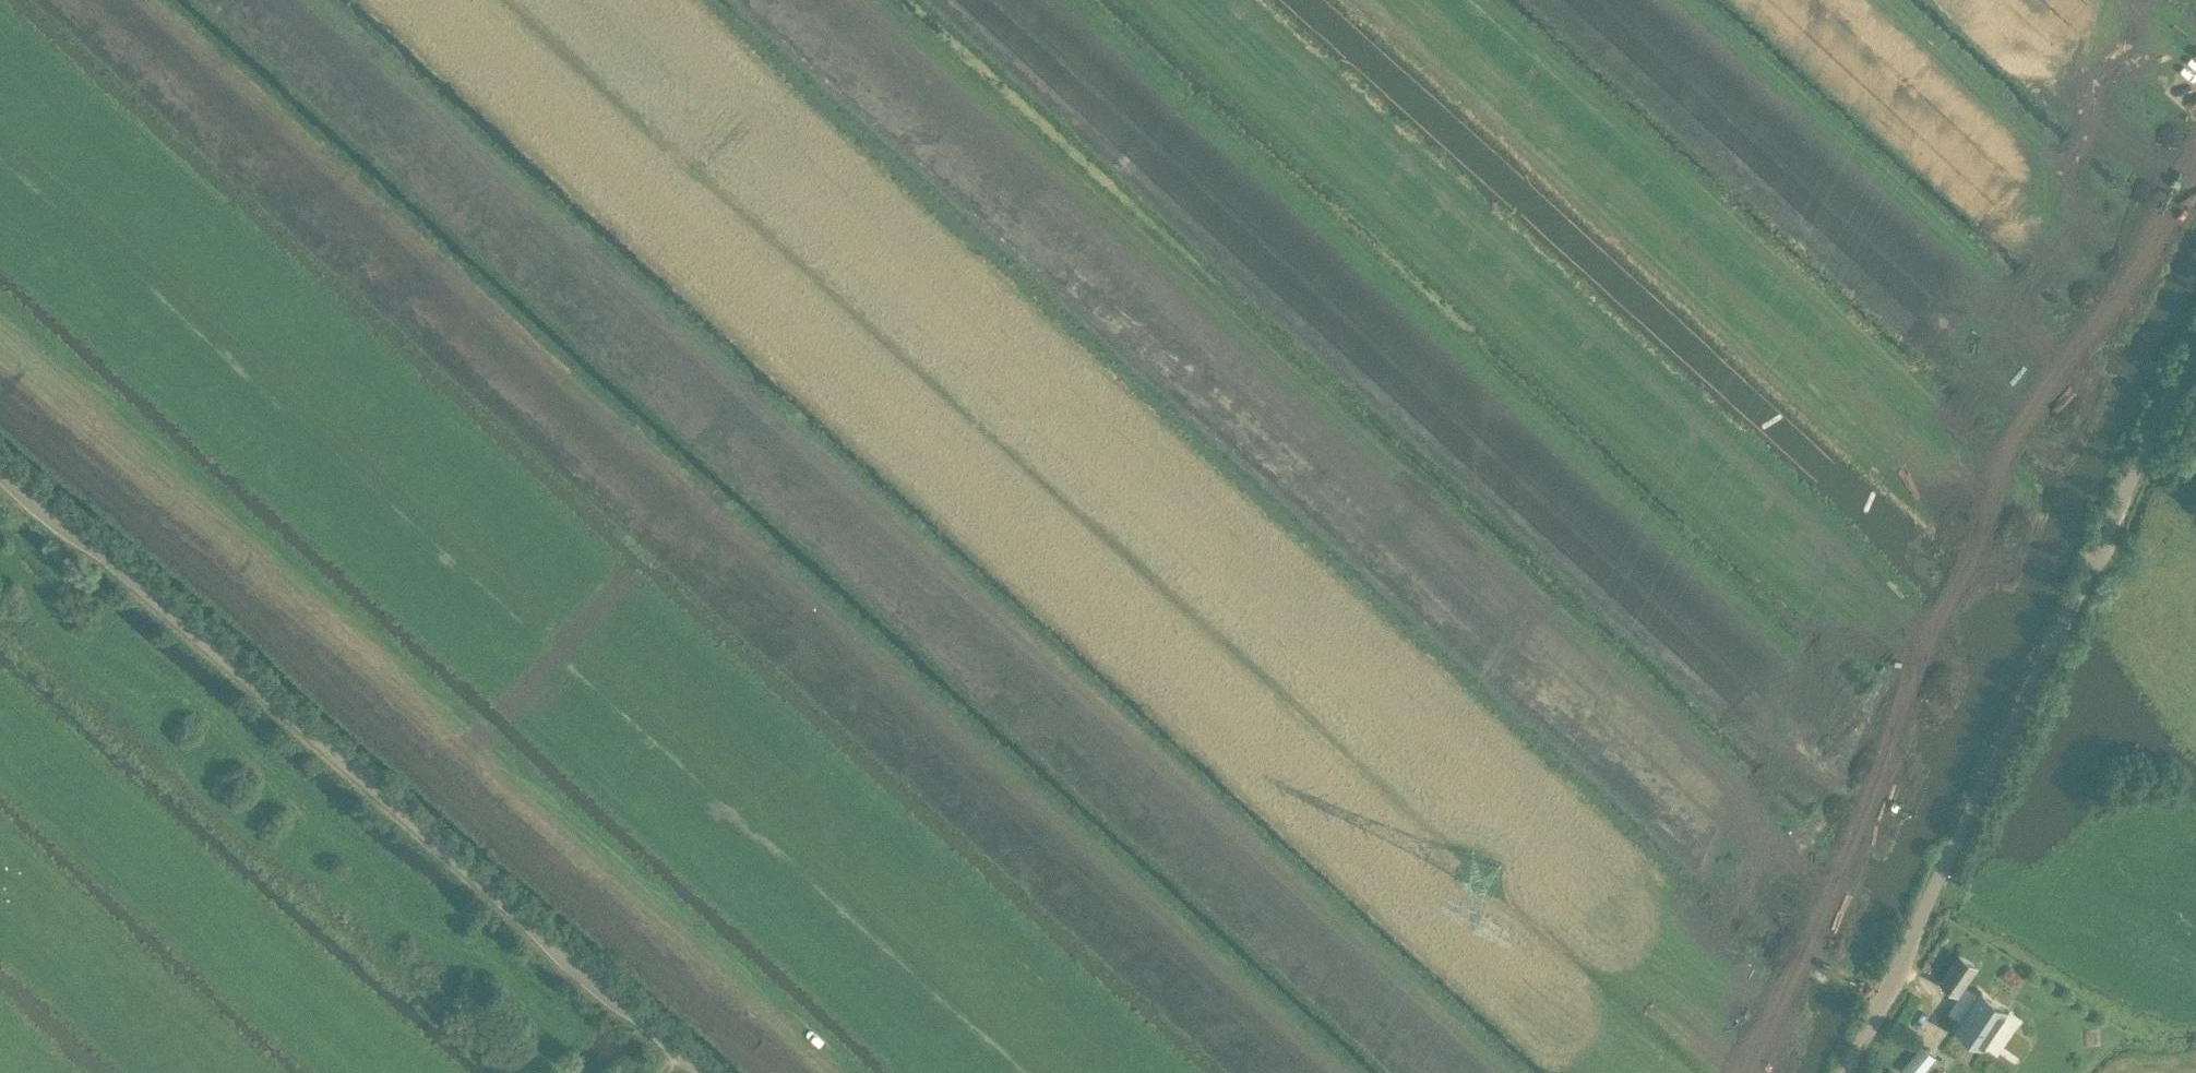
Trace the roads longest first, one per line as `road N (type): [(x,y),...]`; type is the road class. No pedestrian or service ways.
road 1 (tertiary): [(693,1072),(355,774),(0,477)]
road 2 (tertiary): [(2195,341),(1847,1072)]

